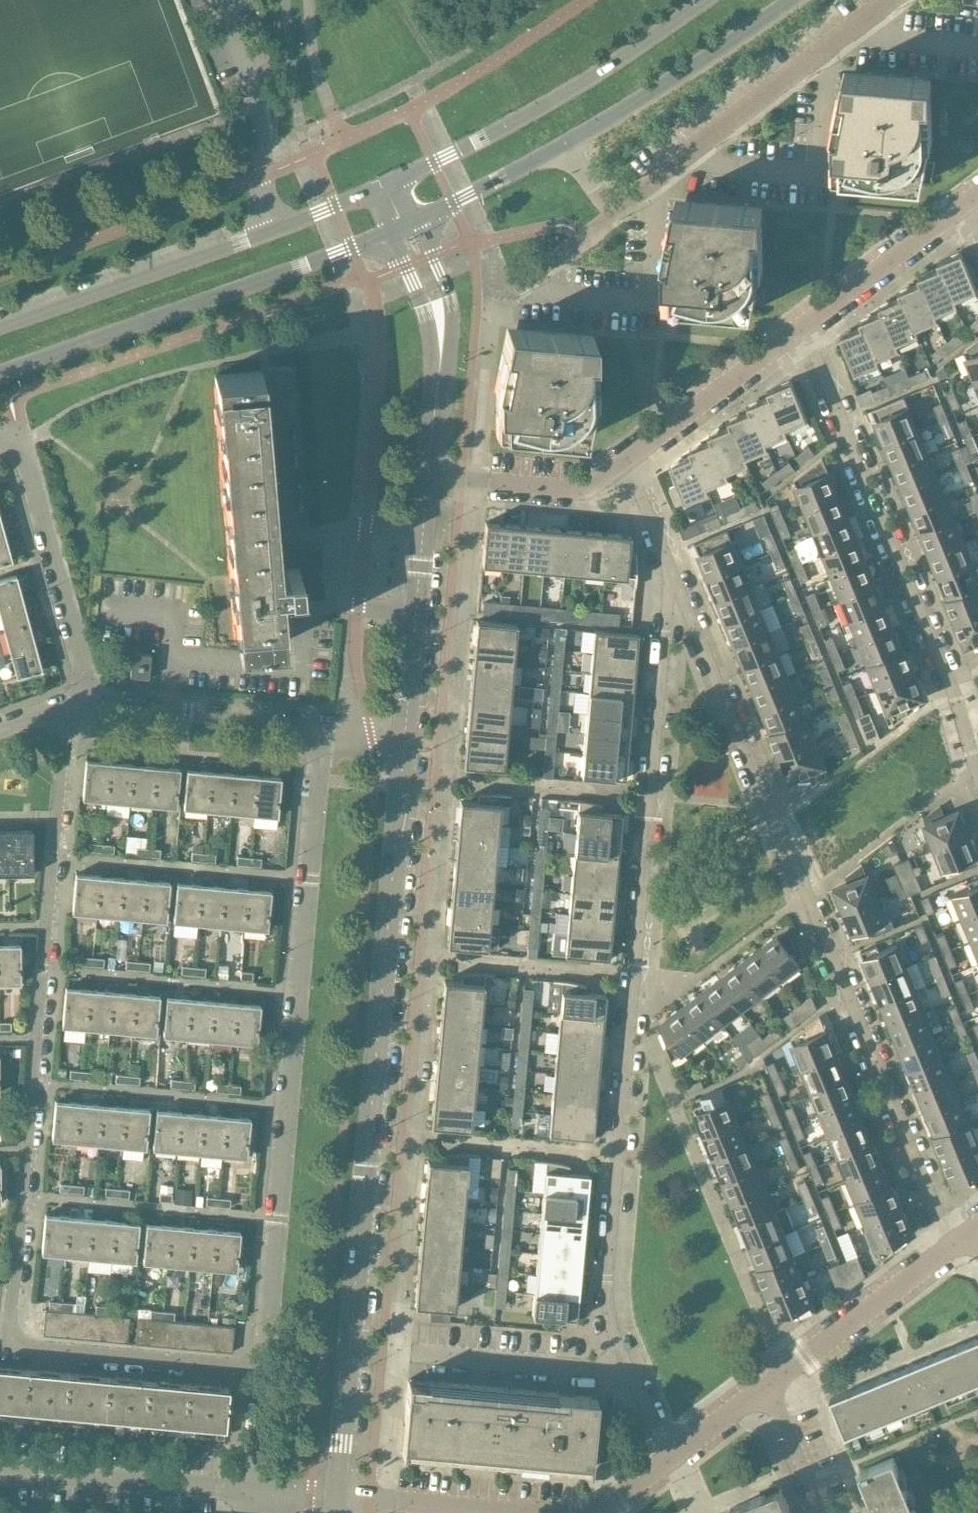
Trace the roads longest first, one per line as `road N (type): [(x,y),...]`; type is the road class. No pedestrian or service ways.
road 1 (residential): [(672,1458),(624,1373),(605,1280),(671,572)]
road 2 (residential): [(265,1371),(14,1349),(65,705)]
road 3 (tertiary): [(338,1501),(403,741)]
road 4 (residential): [(950,1248),(671,572)]
road 5 (residential): [(265,1371),(321,726)]
road 6 (residential): [(791,340),(950,687),(977,781)]
road 7 (secondary): [(0,376),(403,224)]
road 8 (secondary): [(384,186),(279,232),(0,331)]
road 9 (secondary): [(709,0),(613,69),(384,186)]
road 10 (residential): [(615,211),(889,0)]
road 11 (residential): [(90,704),(23,450),(10,436)]
road 12 (secondary): [(561,146),(786,0)]
road 13 (tertiary): [(403,741),(426,478)]
road 14 (tertiary): [(426,478),(439,329),(403,224)]
road 15 (residential): [(0,1476),(251,1490)]
road 16 (residential): [(90,704),(321,726)]
road 17 (residential): [(771,1387),(950,1248)]
road 18 (residential): [(965,208),(791,340)]
road 19 (residential): [(630,461),(587,493),(426,478)]
road 20 (residential): [(791,340),(630,461)]
road 21 (secondary): [(403,224),(561,146)]
road 22 (residential): [(822,1512),(771,1387)]
road 23 (residential): [(338,1501),(469,1512)]
road 24 (residential): [(672,1458),(771,1387)]
road 25 (residential): [(520,287),(615,211)]

